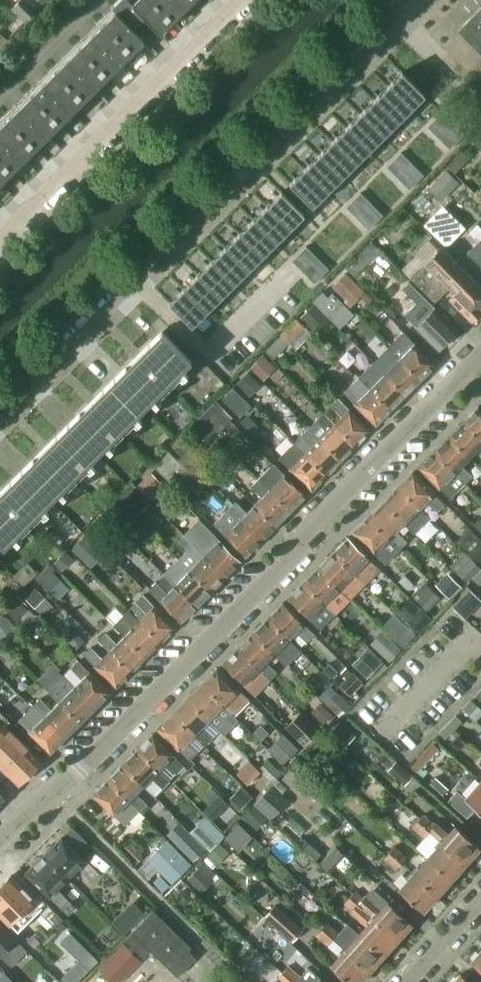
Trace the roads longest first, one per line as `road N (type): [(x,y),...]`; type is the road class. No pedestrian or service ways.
road 1 (residential): [(0,839),(80,770),(480,352)]
road 2 (residential): [(0,411),(405,7)]
road 3 (residential): [(239,0),(0,240)]

